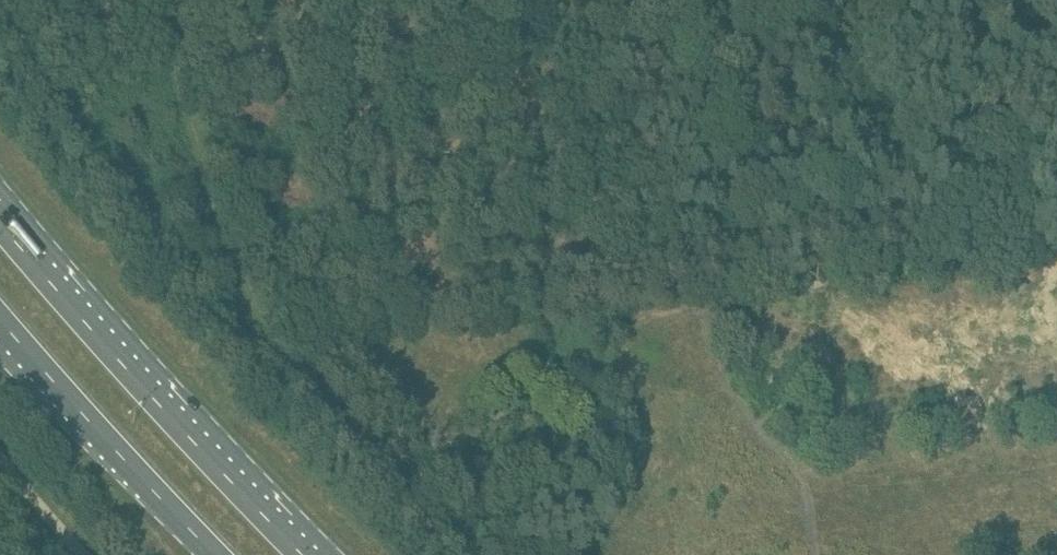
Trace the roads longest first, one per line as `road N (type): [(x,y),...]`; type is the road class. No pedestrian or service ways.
road 1 (primary): [(305,554),(0,218)]
road 2 (primary): [(0,313),(223,554)]

